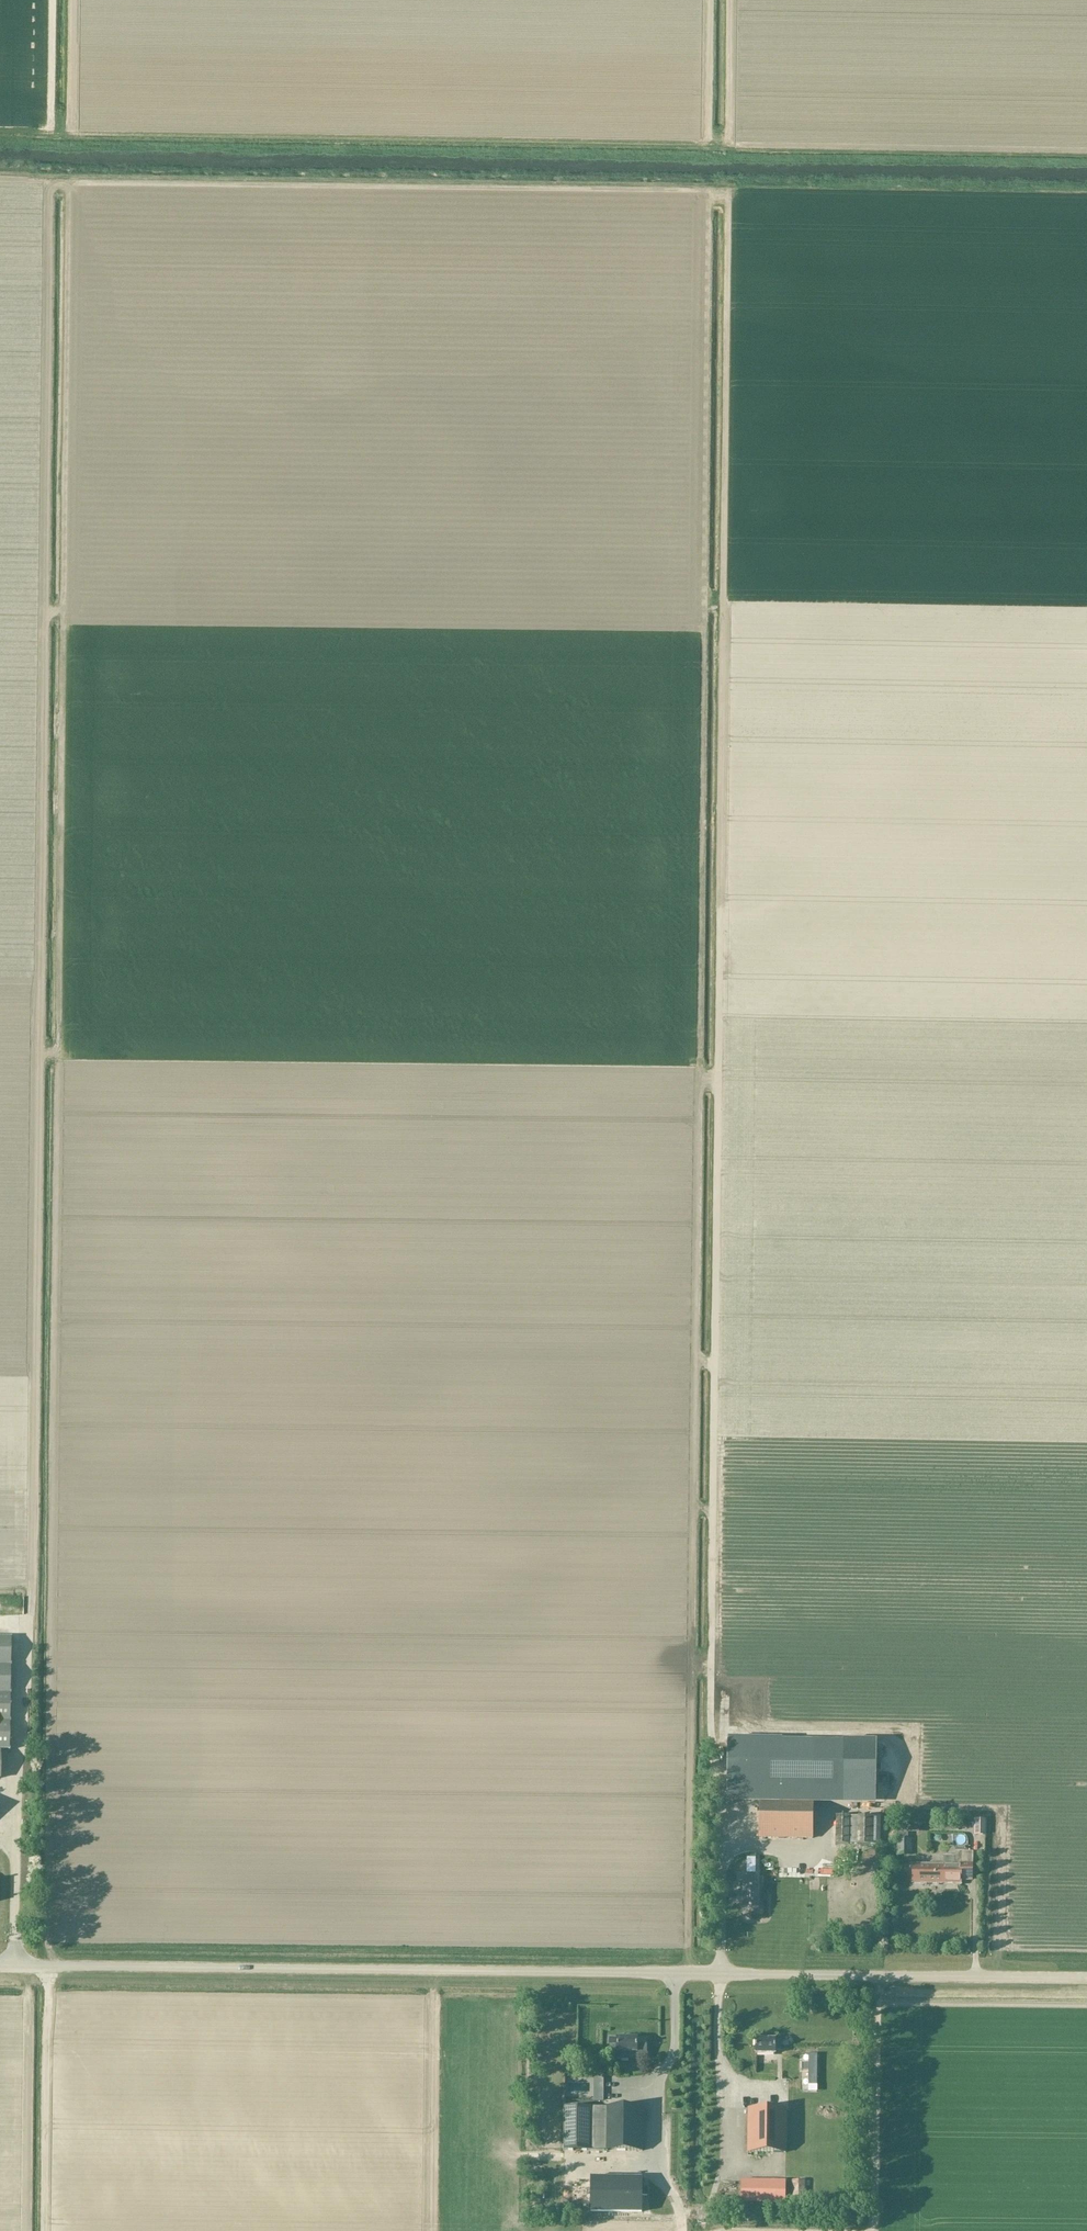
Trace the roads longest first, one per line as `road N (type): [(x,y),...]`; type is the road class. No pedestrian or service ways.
road 1 (unclassified): [(1086,1978),(0,1965)]

